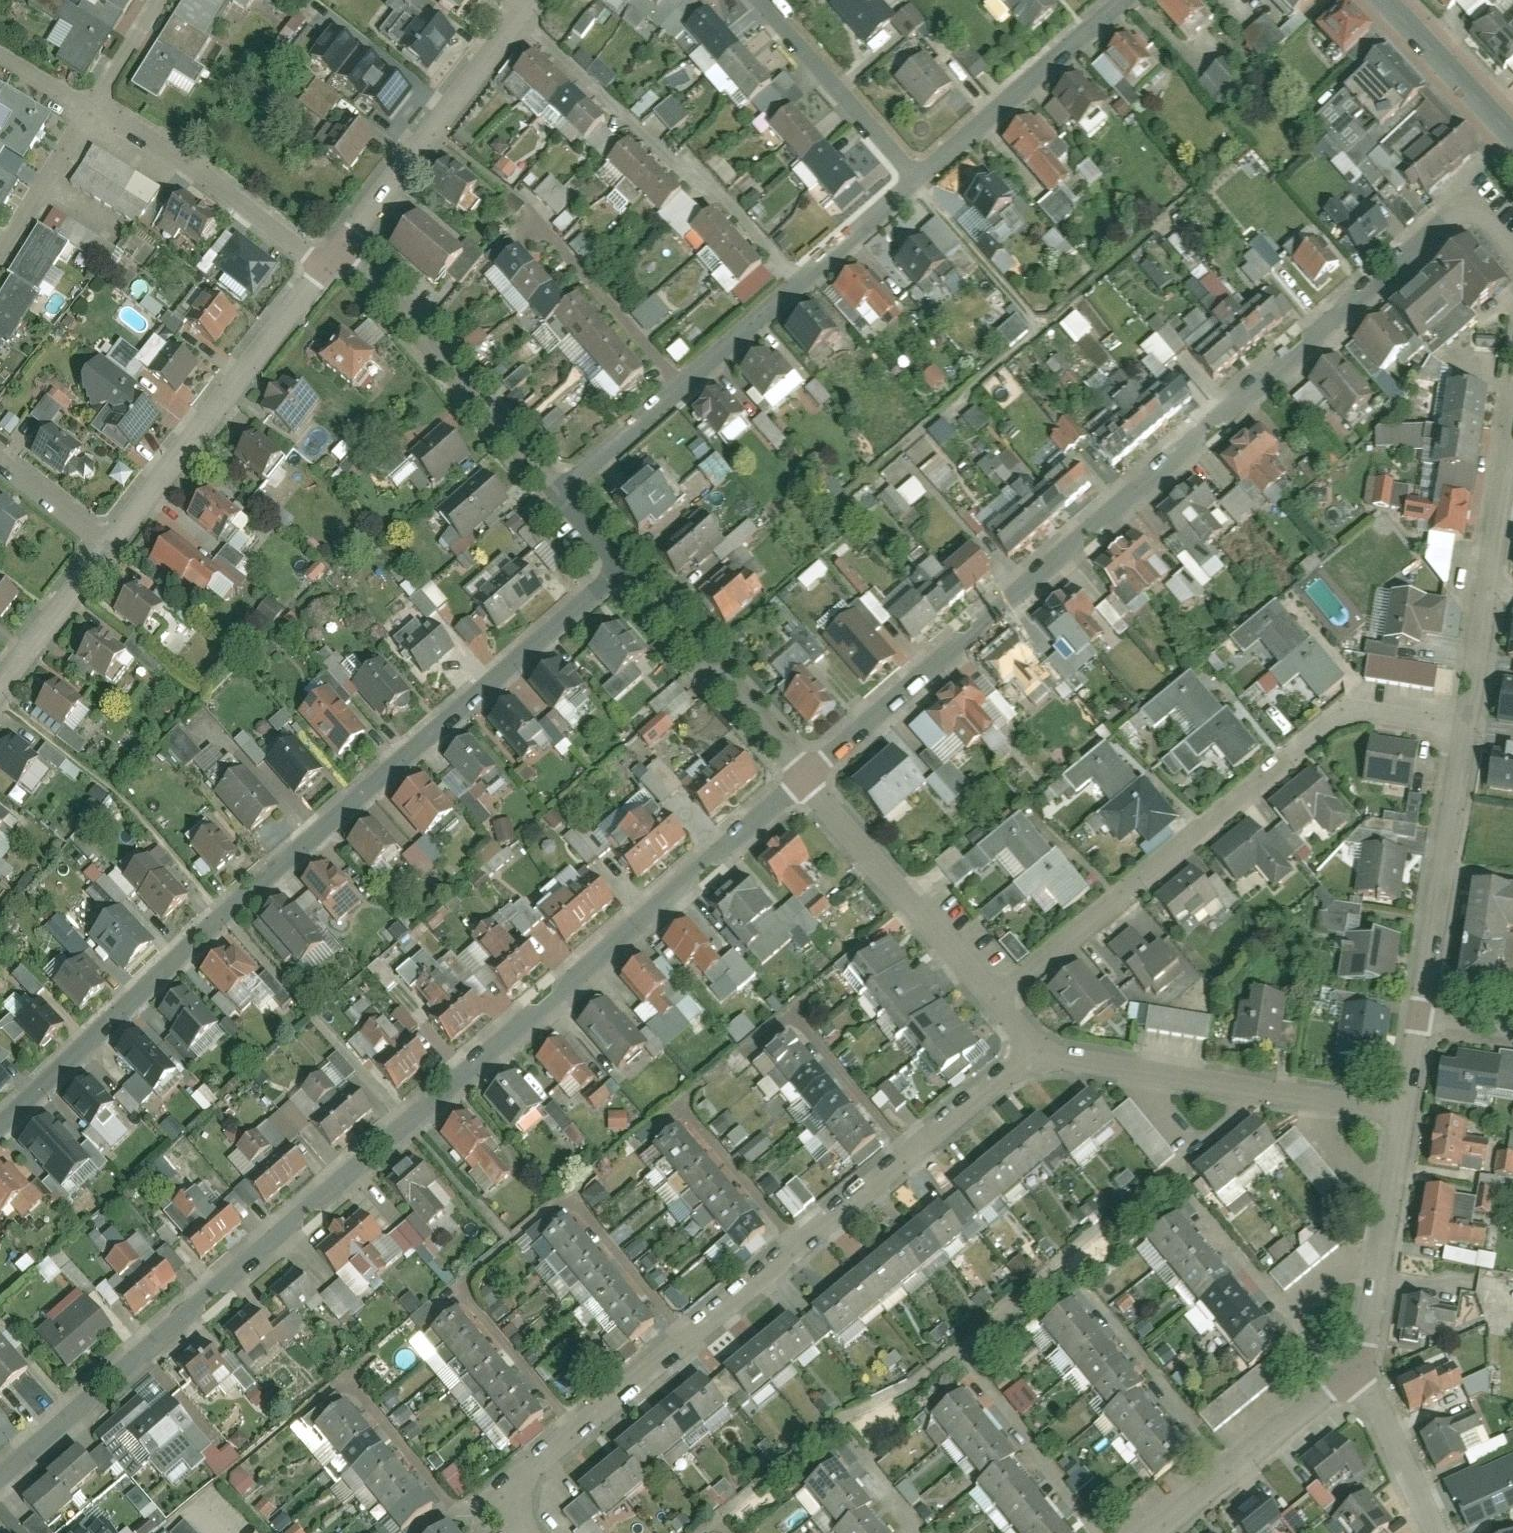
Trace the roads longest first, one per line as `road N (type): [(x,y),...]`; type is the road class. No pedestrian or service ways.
road 1 (residential): [(808,775),(0,1479)]
road 2 (residential): [(1512,242),(1480,208),(1426,233),(808,775)]
road 3 (residential): [(0,1129),(226,913),(625,567)]
road 4 (residential): [(1002,1000),(1338,721),(1384,715),(1468,727)]
road 5 (residential): [(797,1247),(677,1106),(790,1013),(909,1155)]
road 6 (residential): [(577,1428),(461,1292),(567,1203),(685,1340)]
road 7 (residential): [(510,35),(661,143),(804,284)]
road 8 (residential): [(1039,1045),(1078,1061),(1407,1111)]
road 9 (residential): [(677,393),(533,223),(431,135)]
road 10 (residential): [(112,540),(329,268)]
road 11 (residential): [(1512,399),(1468,727)]
road 12 (residential): [(350,241),(563,493)]
road 13 (residential): [(563,1439),(459,1521),(346,1386)]
road 14 (residential): [(1468,727),(1421,1023)]
road 15 (residential): [(808,775),(1002,1000)]
road 16 (residential): [(91,111),(216,179),(329,268)]
road 17 (residential): [(625,567),(808,775)]
road 18 (residential): [(925,178),(1129,0)]
road 19 (residential): [(1365,1361),(1157,1532)]
road 20 (residential): [(1407,1111),(1365,1361)]
road 21 (residential): [(765,0),(925,178)]
road 22 (residential): [(0,689),(112,540)]
road 23 (residential): [(1365,1361),(1437,1532)]
road 24 (tertiary): [(1512,129),(1389,0)]
road 25 (residential): [(91,111),(0,259)]
road 26 (residential): [(909,1155),(1039,1045)]
road 27 (residential): [(677,393),(804,284)]
road 28 (residential): [(804,284),(925,178)]
road 29 (residential): [(563,493),(677,393)]
road 30 (residential): [(685,1340),(797,1247)]
road 31 (residential): [(797,1247),(909,1155)]
road 32 (residential): [(577,1428),(685,1340)]
road 33 (residential): [(0,459),(112,540)]
road 34 (residential): [(350,241),(431,135)]
road 35 (residential): [(158,0),(91,111)]
road 36 (residential): [(431,135),(510,35)]

